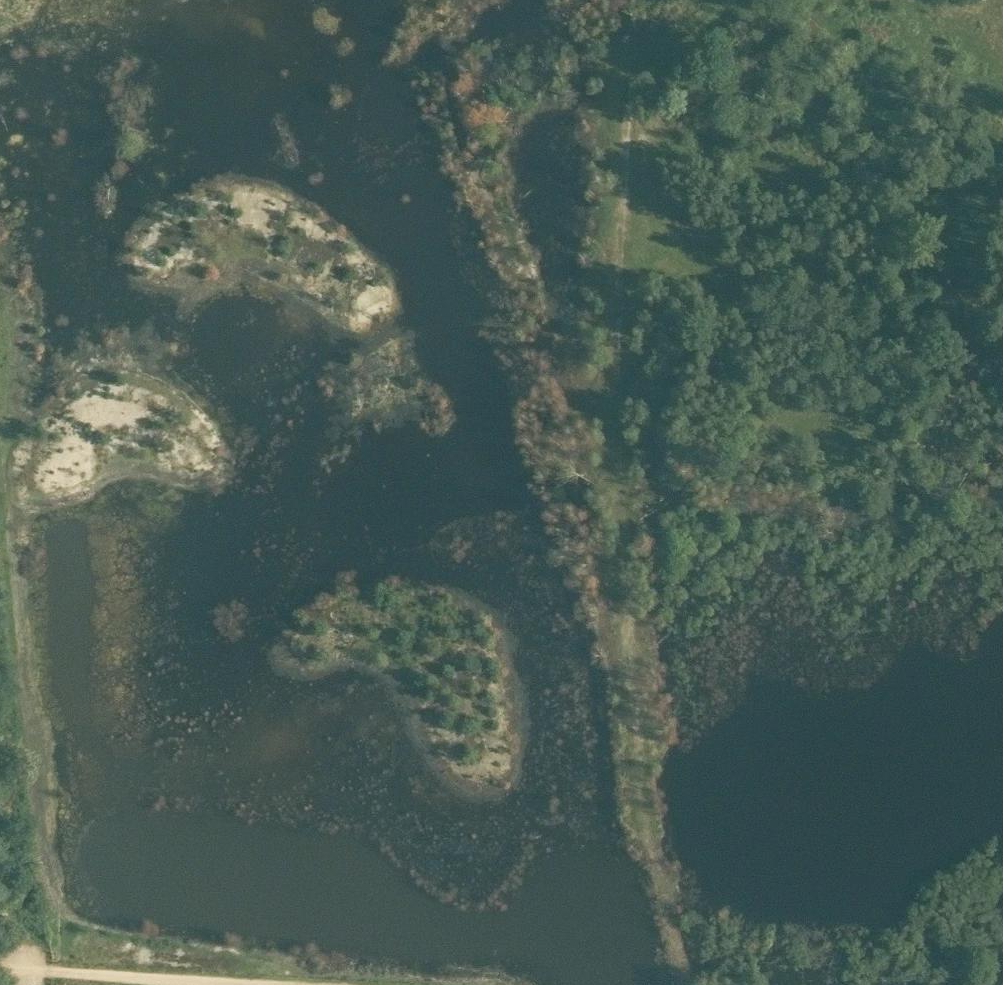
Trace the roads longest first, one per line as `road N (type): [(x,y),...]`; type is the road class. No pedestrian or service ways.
road 1 (track): [(239,984),(0,971)]

